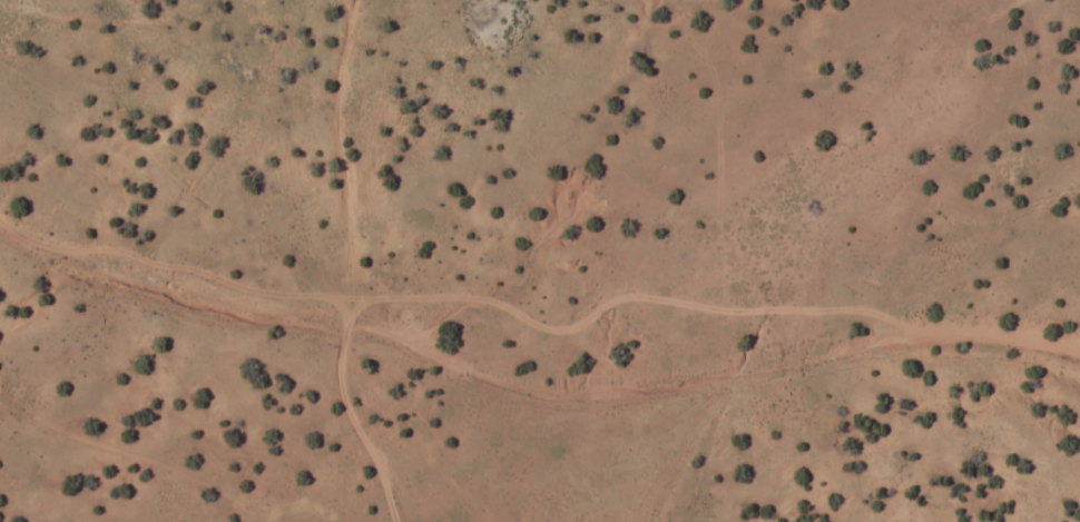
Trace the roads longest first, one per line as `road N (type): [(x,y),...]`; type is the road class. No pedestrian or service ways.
road 1 (residential): [(1079,360),(1029,345),(931,341),(599,403),(479,390),(354,338),(178,304),(38,249),(0,217)]
road 2 (track): [(354,338),(336,358),(341,398),(394,521)]
road 3 (track): [(738,376),(673,521)]

